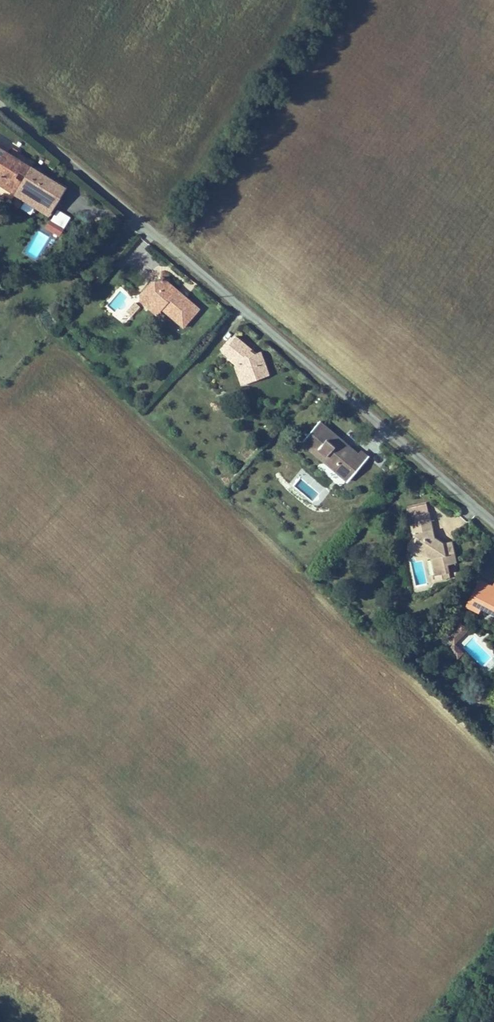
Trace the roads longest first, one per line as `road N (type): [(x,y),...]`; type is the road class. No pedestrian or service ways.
road 1 (unclassified): [(493,529),(0,107)]

